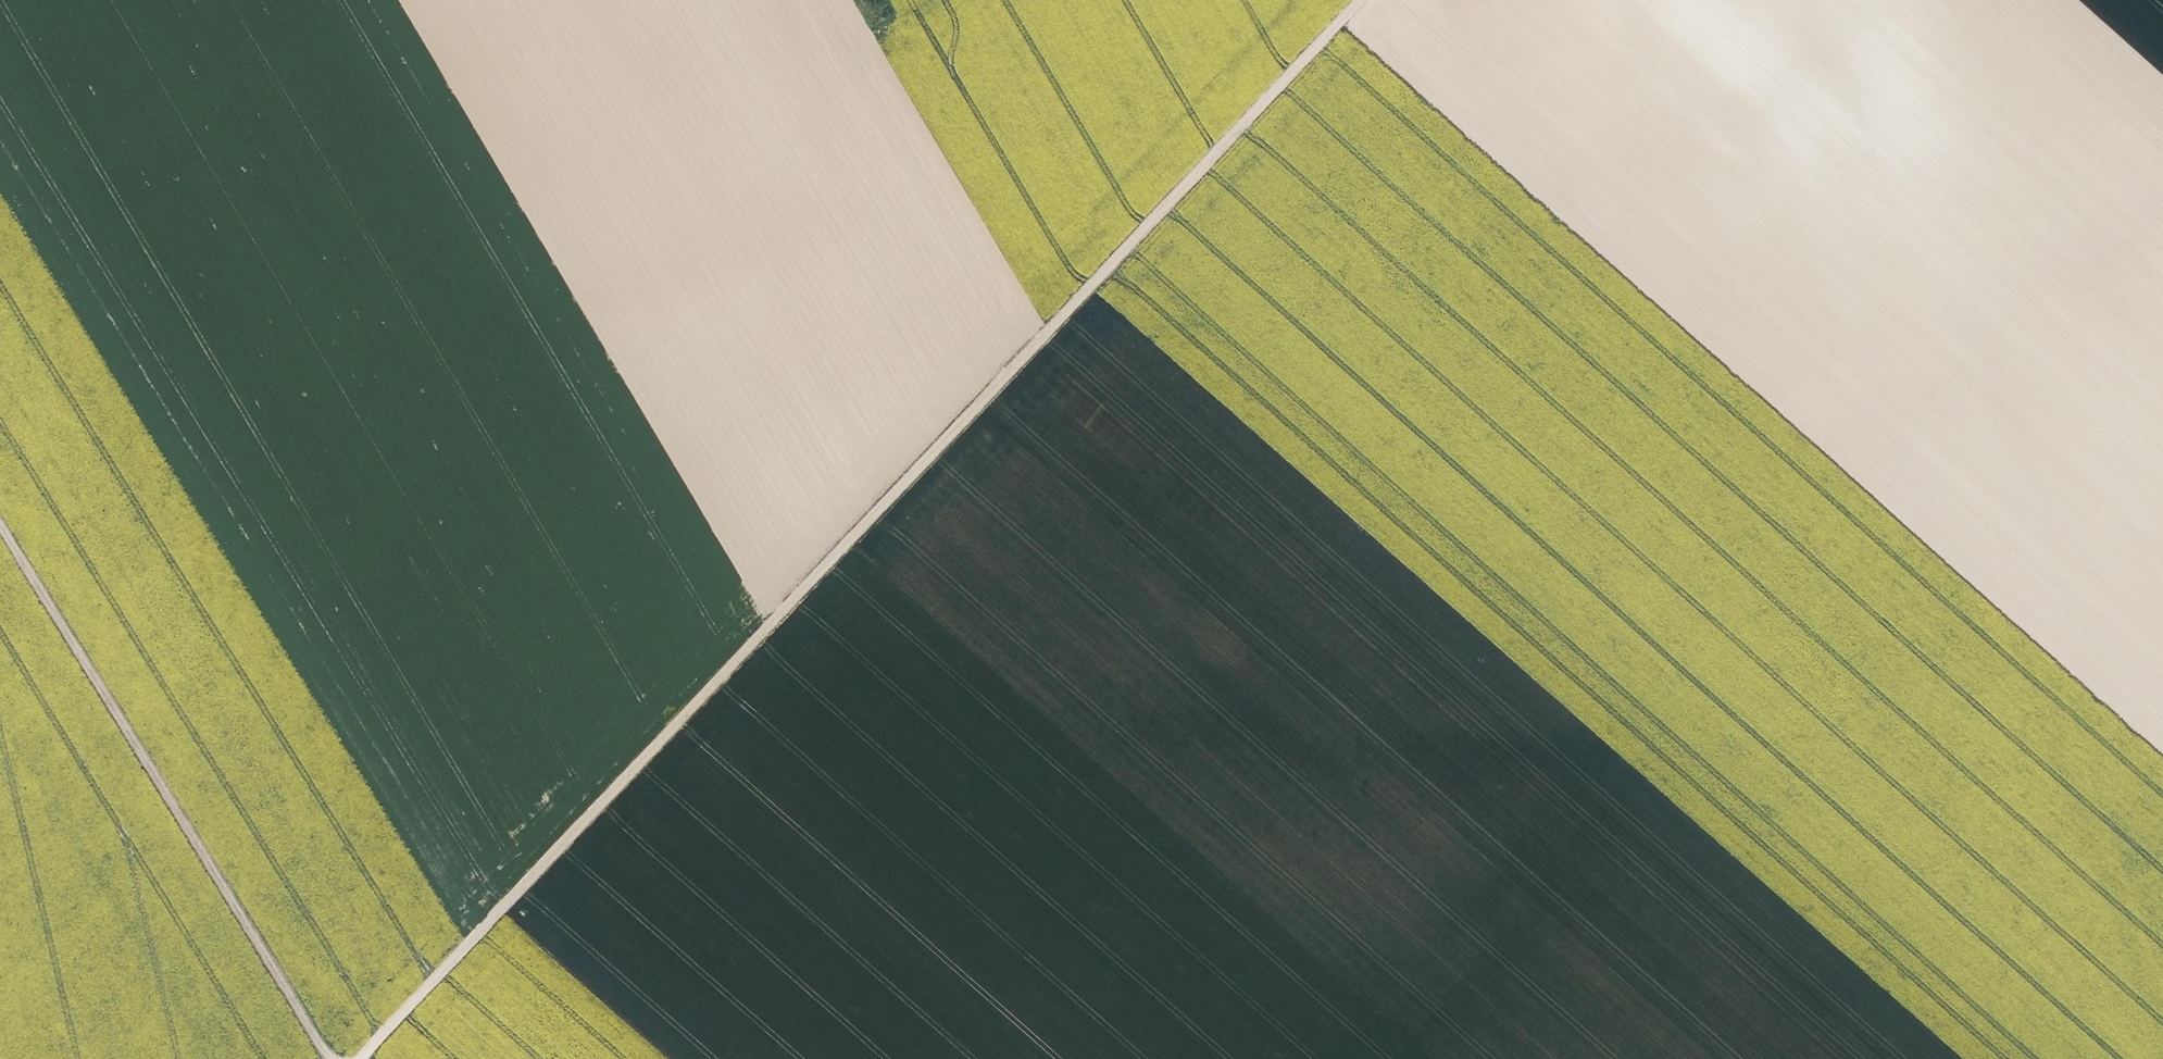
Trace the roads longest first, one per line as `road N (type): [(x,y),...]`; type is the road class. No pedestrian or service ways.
road 1 (track): [(1366,0),(359,1058)]
road 2 (track): [(0,531),(334,1058)]

